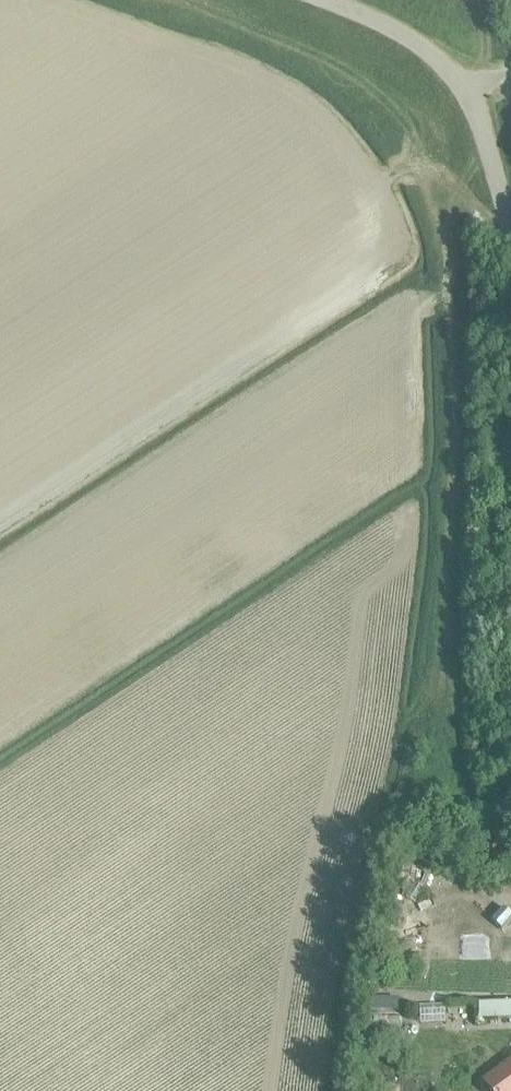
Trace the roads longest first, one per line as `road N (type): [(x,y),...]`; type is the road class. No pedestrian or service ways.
road 1 (unclassified): [(510,228),(477,122),(448,75),(394,31),(320,0)]

